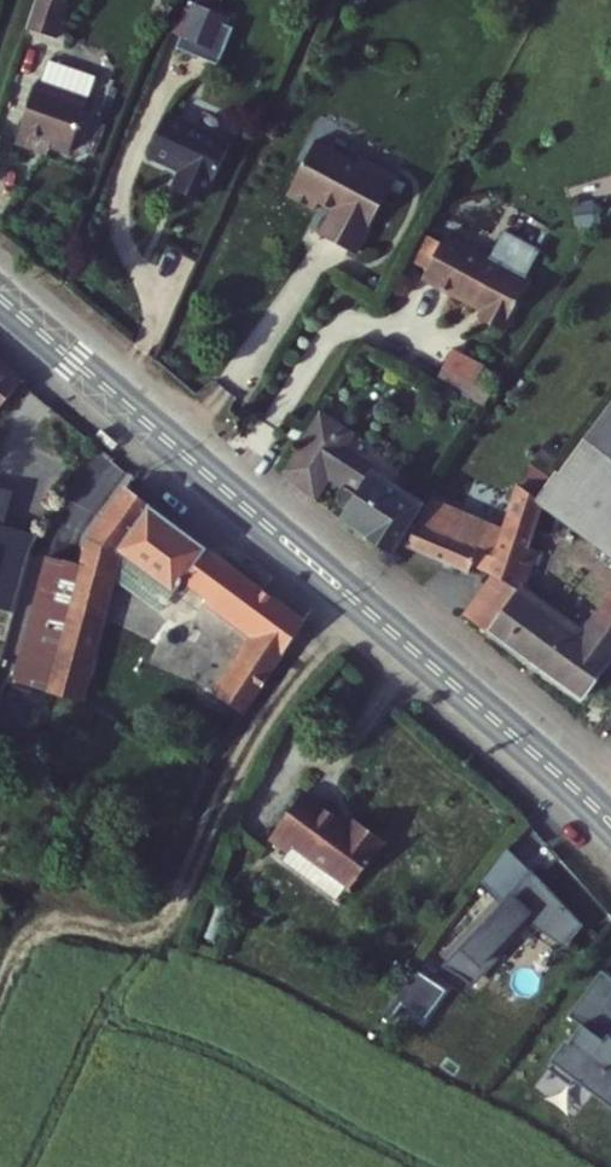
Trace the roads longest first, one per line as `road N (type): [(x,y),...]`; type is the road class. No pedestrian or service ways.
road 1 (tertiary): [(610,822),(0,297)]
road 2 (track): [(0,978),(25,928),(44,913),(164,943),(258,731),(360,603)]

